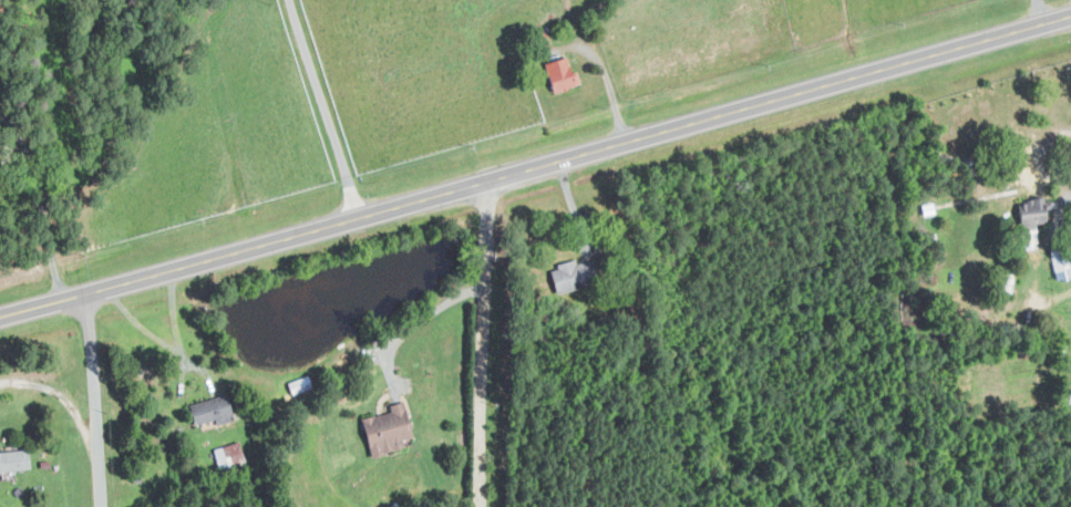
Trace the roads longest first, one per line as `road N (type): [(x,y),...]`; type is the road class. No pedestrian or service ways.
road 1 (primary): [(1070,16),(0,315)]
road 2 (residential): [(486,506),(488,182)]
road 3 (residential): [(101,506),(84,293)]
road 4 (residential): [(62,300),(21,142)]

